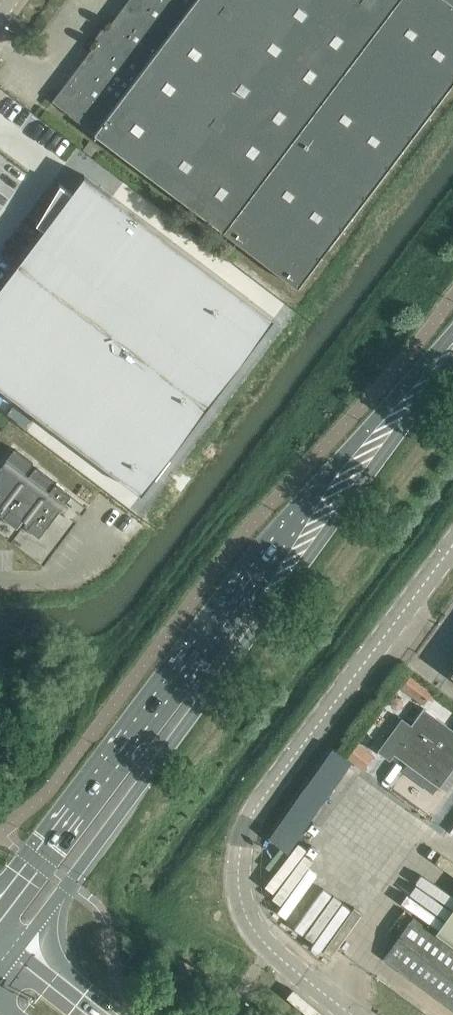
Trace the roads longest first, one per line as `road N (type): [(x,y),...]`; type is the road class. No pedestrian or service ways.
road 1 (unclassified): [(354,1014),(260,936),(242,898),(240,854),(263,798),(452,546)]
road 2 (tertiary): [(19,948),(275,604),(321,516)]
road 3 (tertiary): [(321,516),(246,582),(0,911)]
road 4 (tertiary): [(321,516),(452,348)]

